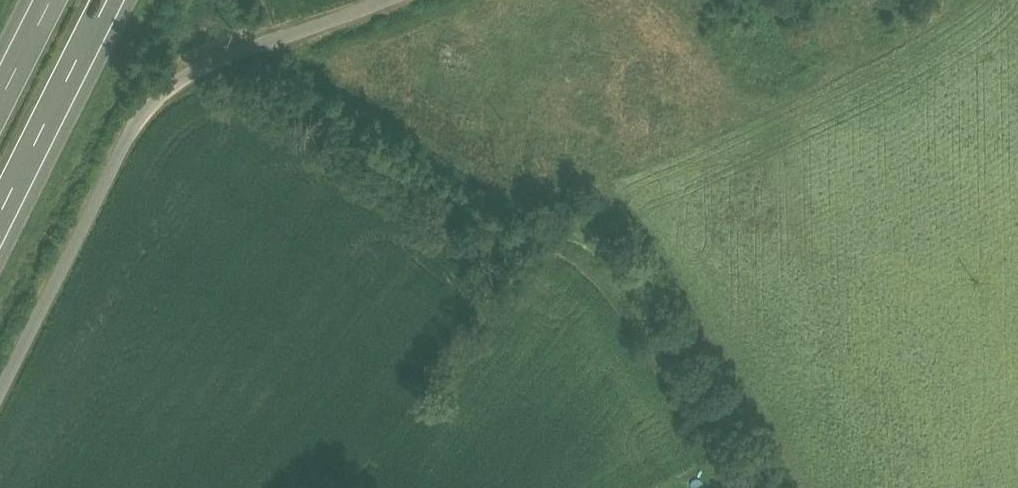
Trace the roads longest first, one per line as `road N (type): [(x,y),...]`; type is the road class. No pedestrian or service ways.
road 1 (unclassified): [(0,385),(133,115),(163,82),(198,58),(377,0)]
road 2 (motorway): [(0,231),(118,0)]

